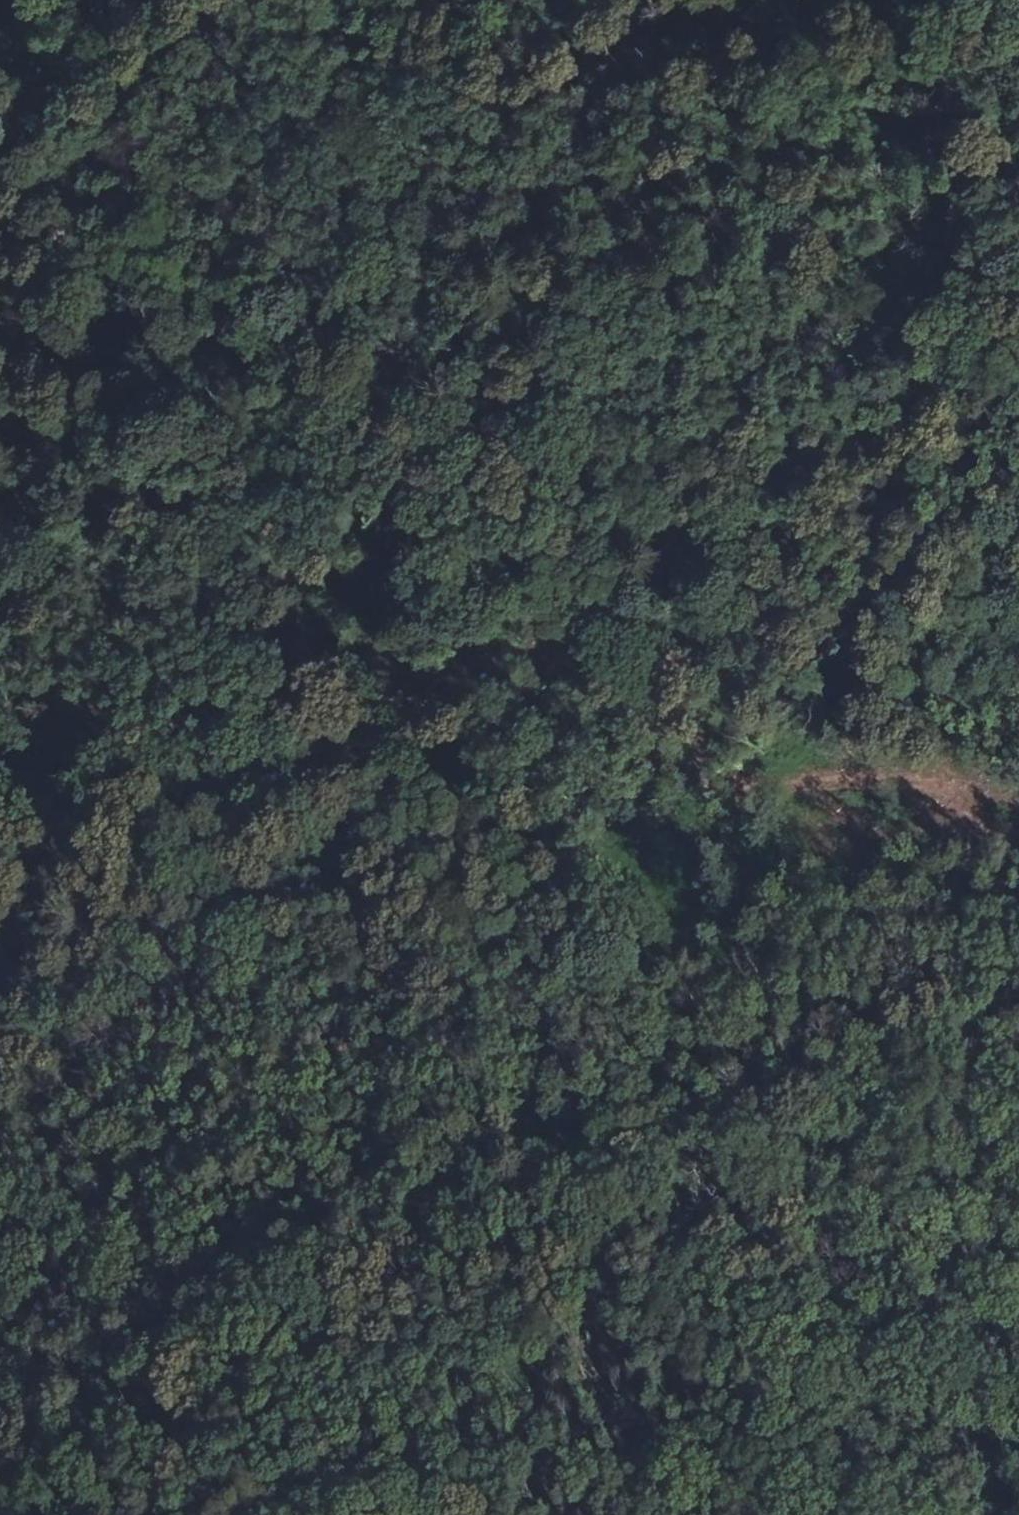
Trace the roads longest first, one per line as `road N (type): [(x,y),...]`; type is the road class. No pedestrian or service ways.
road 1 (track): [(0,892),(113,792),(172,761),(547,645),(646,637),(1018,728)]
road 2 (tertiary): [(221,0),(118,115),(54,256),(0,327)]

